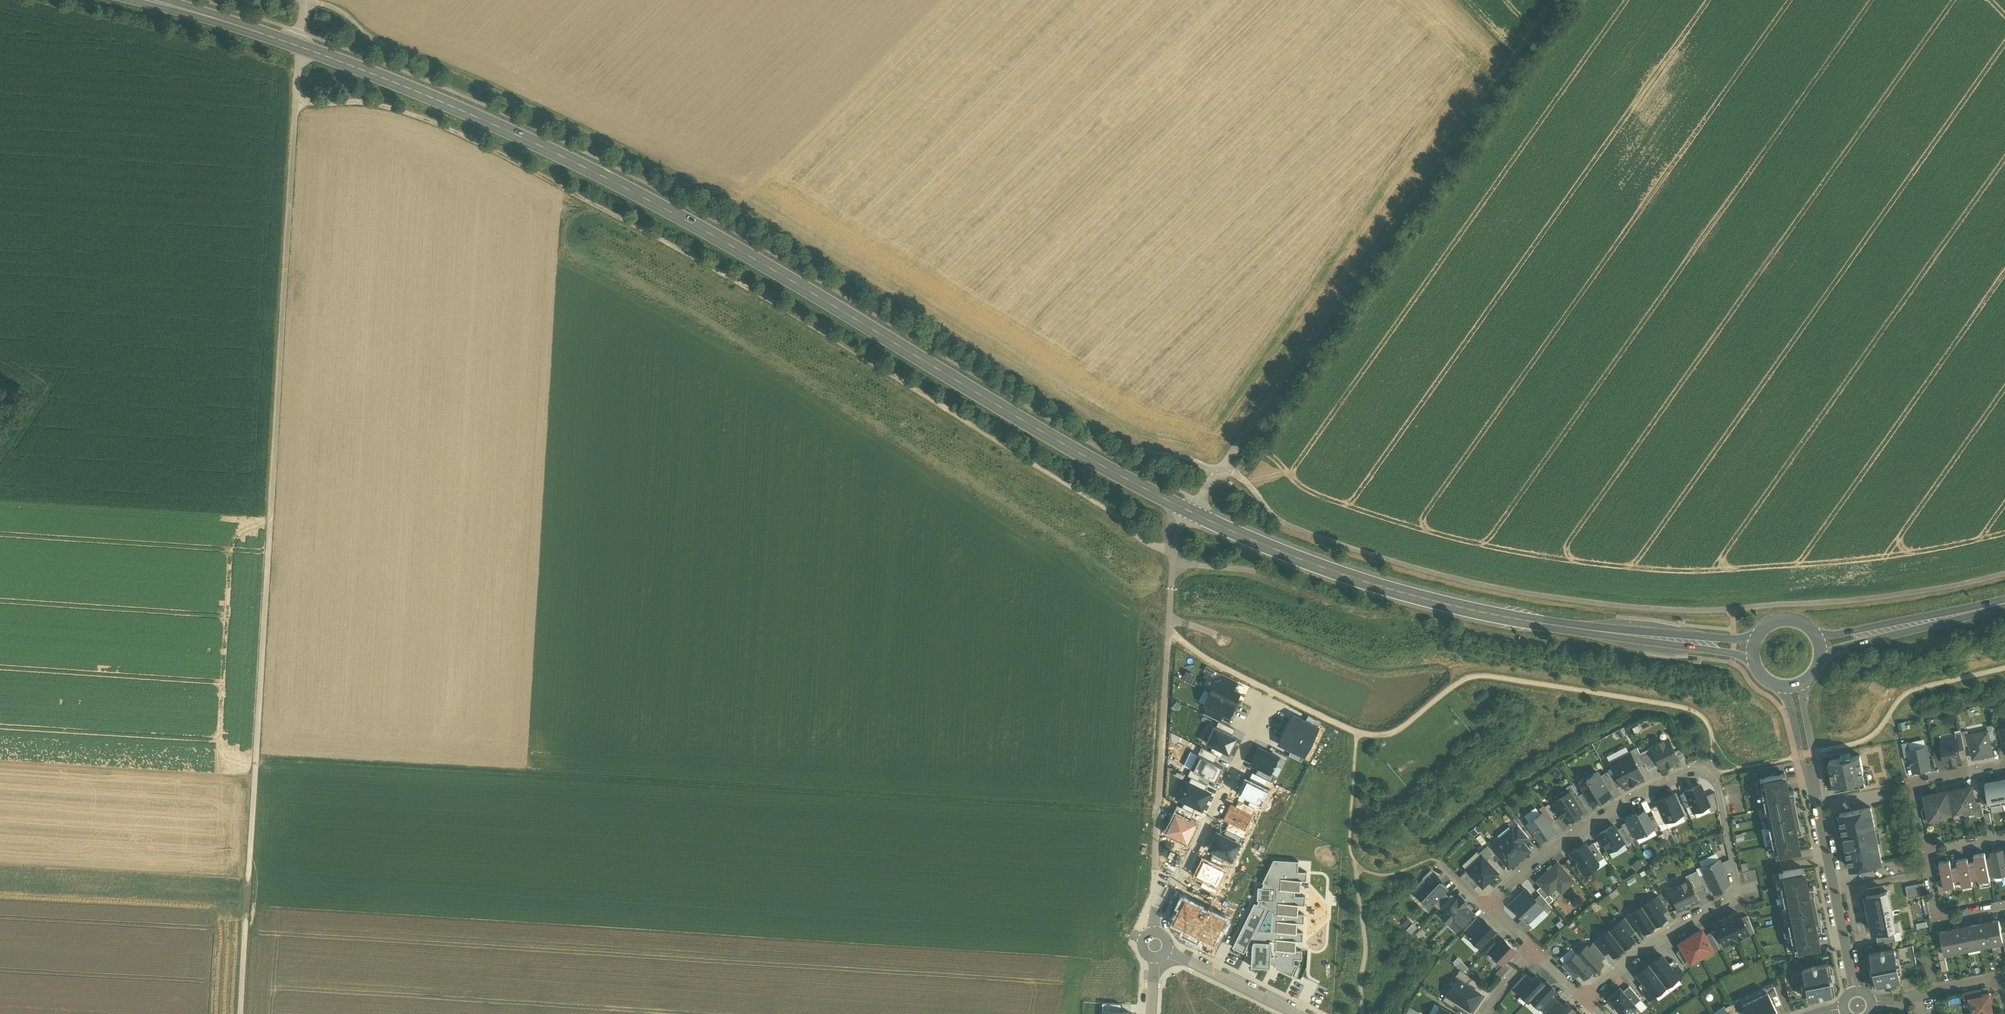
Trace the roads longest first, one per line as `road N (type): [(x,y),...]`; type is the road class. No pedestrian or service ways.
road 1 (secondary): [(1615,634),(1479,611),(1300,559),(1156,495),(736,247),(537,147),(298,46),(135,0)]
road 2 (track): [(309,0),(396,51),(741,210),(1147,452),(1217,473)]
road 3 (track): [(303,0),(241,1013)]
road 4 (track): [(1176,551),(1153,549),(1090,501),(773,304),(524,169),(408,115),(296,102)]
road 5 (track): [(257,759),(1159,815)]
road 6 (track): [(1554,0),(1217,473)]
road 7 (track): [(1217,473),(1189,512),(1176,551),(1159,815)]
road 8 (residential): [(1708,770),(1720,791),(1740,892),(1653,943),(1586,1003)]
road 9 (residential): [(1708,770),(1626,802),(1557,845),(1487,907)]
road 10 (residential): [(1262,712),(1187,867),(1158,899),(1153,943)]
road 11 (residential): [(1857,1005),(1812,776)]
road 12 (residential): [(1925,853),(1911,784),(2004,765)]
road 13 (residential): [(1153,943),(1296,1013)]
road 14 (residential): [(2000,977),(1857,1005)]
road 15 (secondary): [(1755,636),(1615,634)]
road 16 (secondary): [(1615,634),(1752,660)]
road 17 (residential): [(2004,909),(1940,922),(1925,853)]
road 18 (secondary): [(2004,602),(1874,633)]

